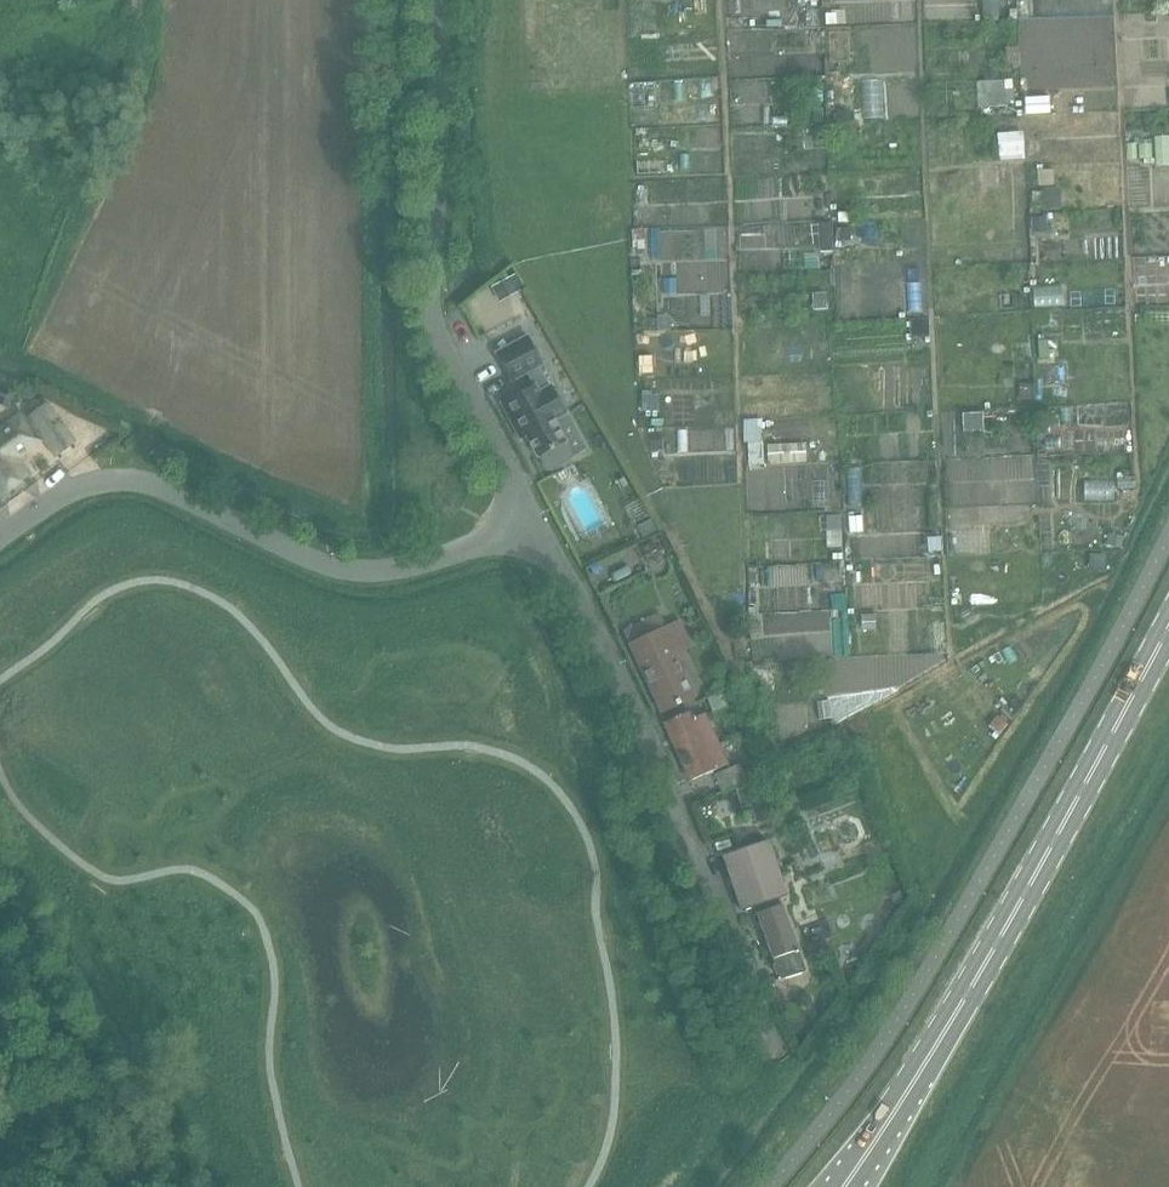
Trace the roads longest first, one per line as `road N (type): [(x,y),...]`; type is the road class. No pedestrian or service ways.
road 1 (secondary): [(841,1186),(1004,940),(1168,629)]
road 2 (residential): [(0,539),(69,492),(111,480),(159,487),(310,562),(350,571),(463,551),(529,514)]
road 3 (unclassified): [(767,1021),(588,614),(529,514)]
road 4 (residential): [(529,514),(445,354),(433,313),(442,0)]

